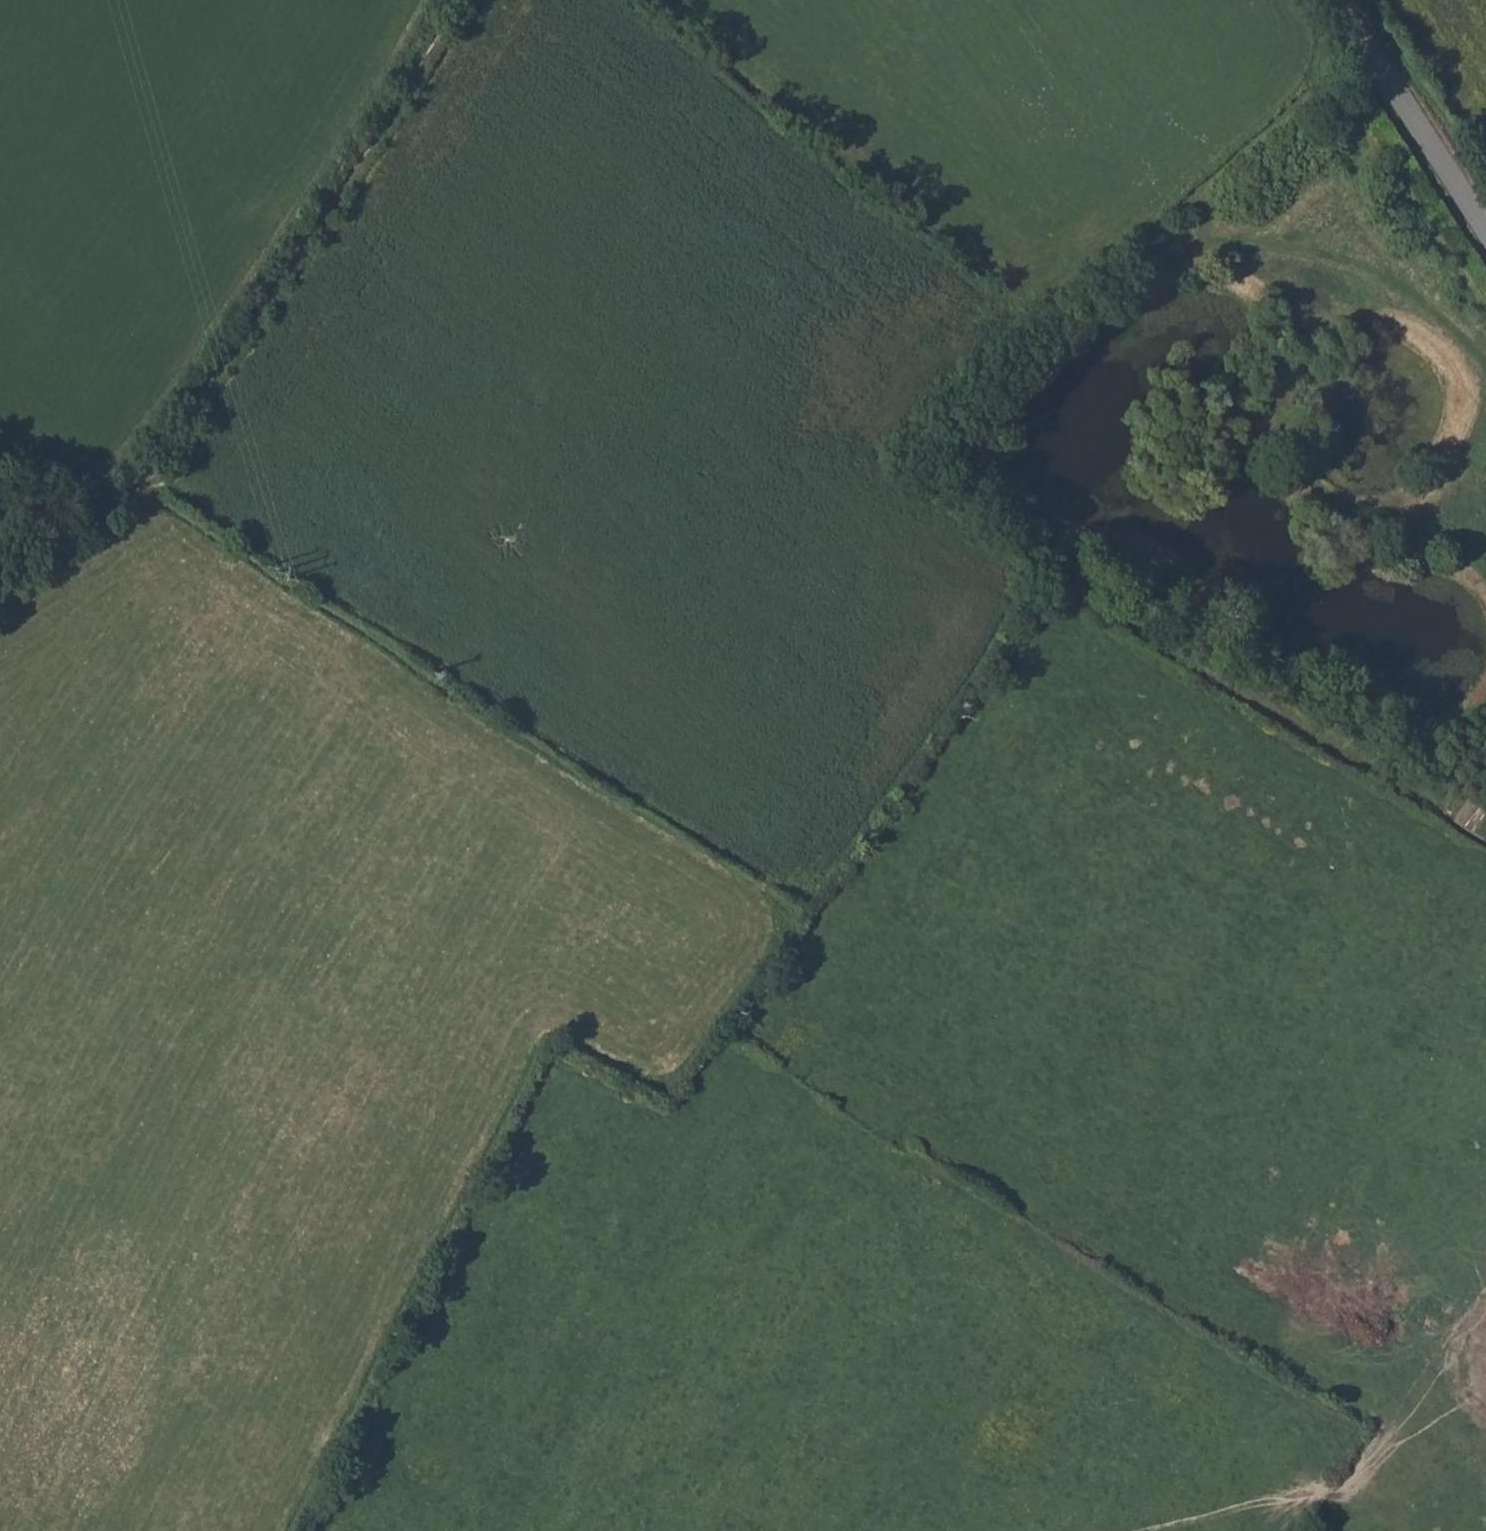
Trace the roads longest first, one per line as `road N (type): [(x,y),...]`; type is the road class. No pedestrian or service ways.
road 1 (track): [(458,0),(386,125),(146,480),(0,584)]
road 2 (unclassified): [(1346,0),(1485,230)]

